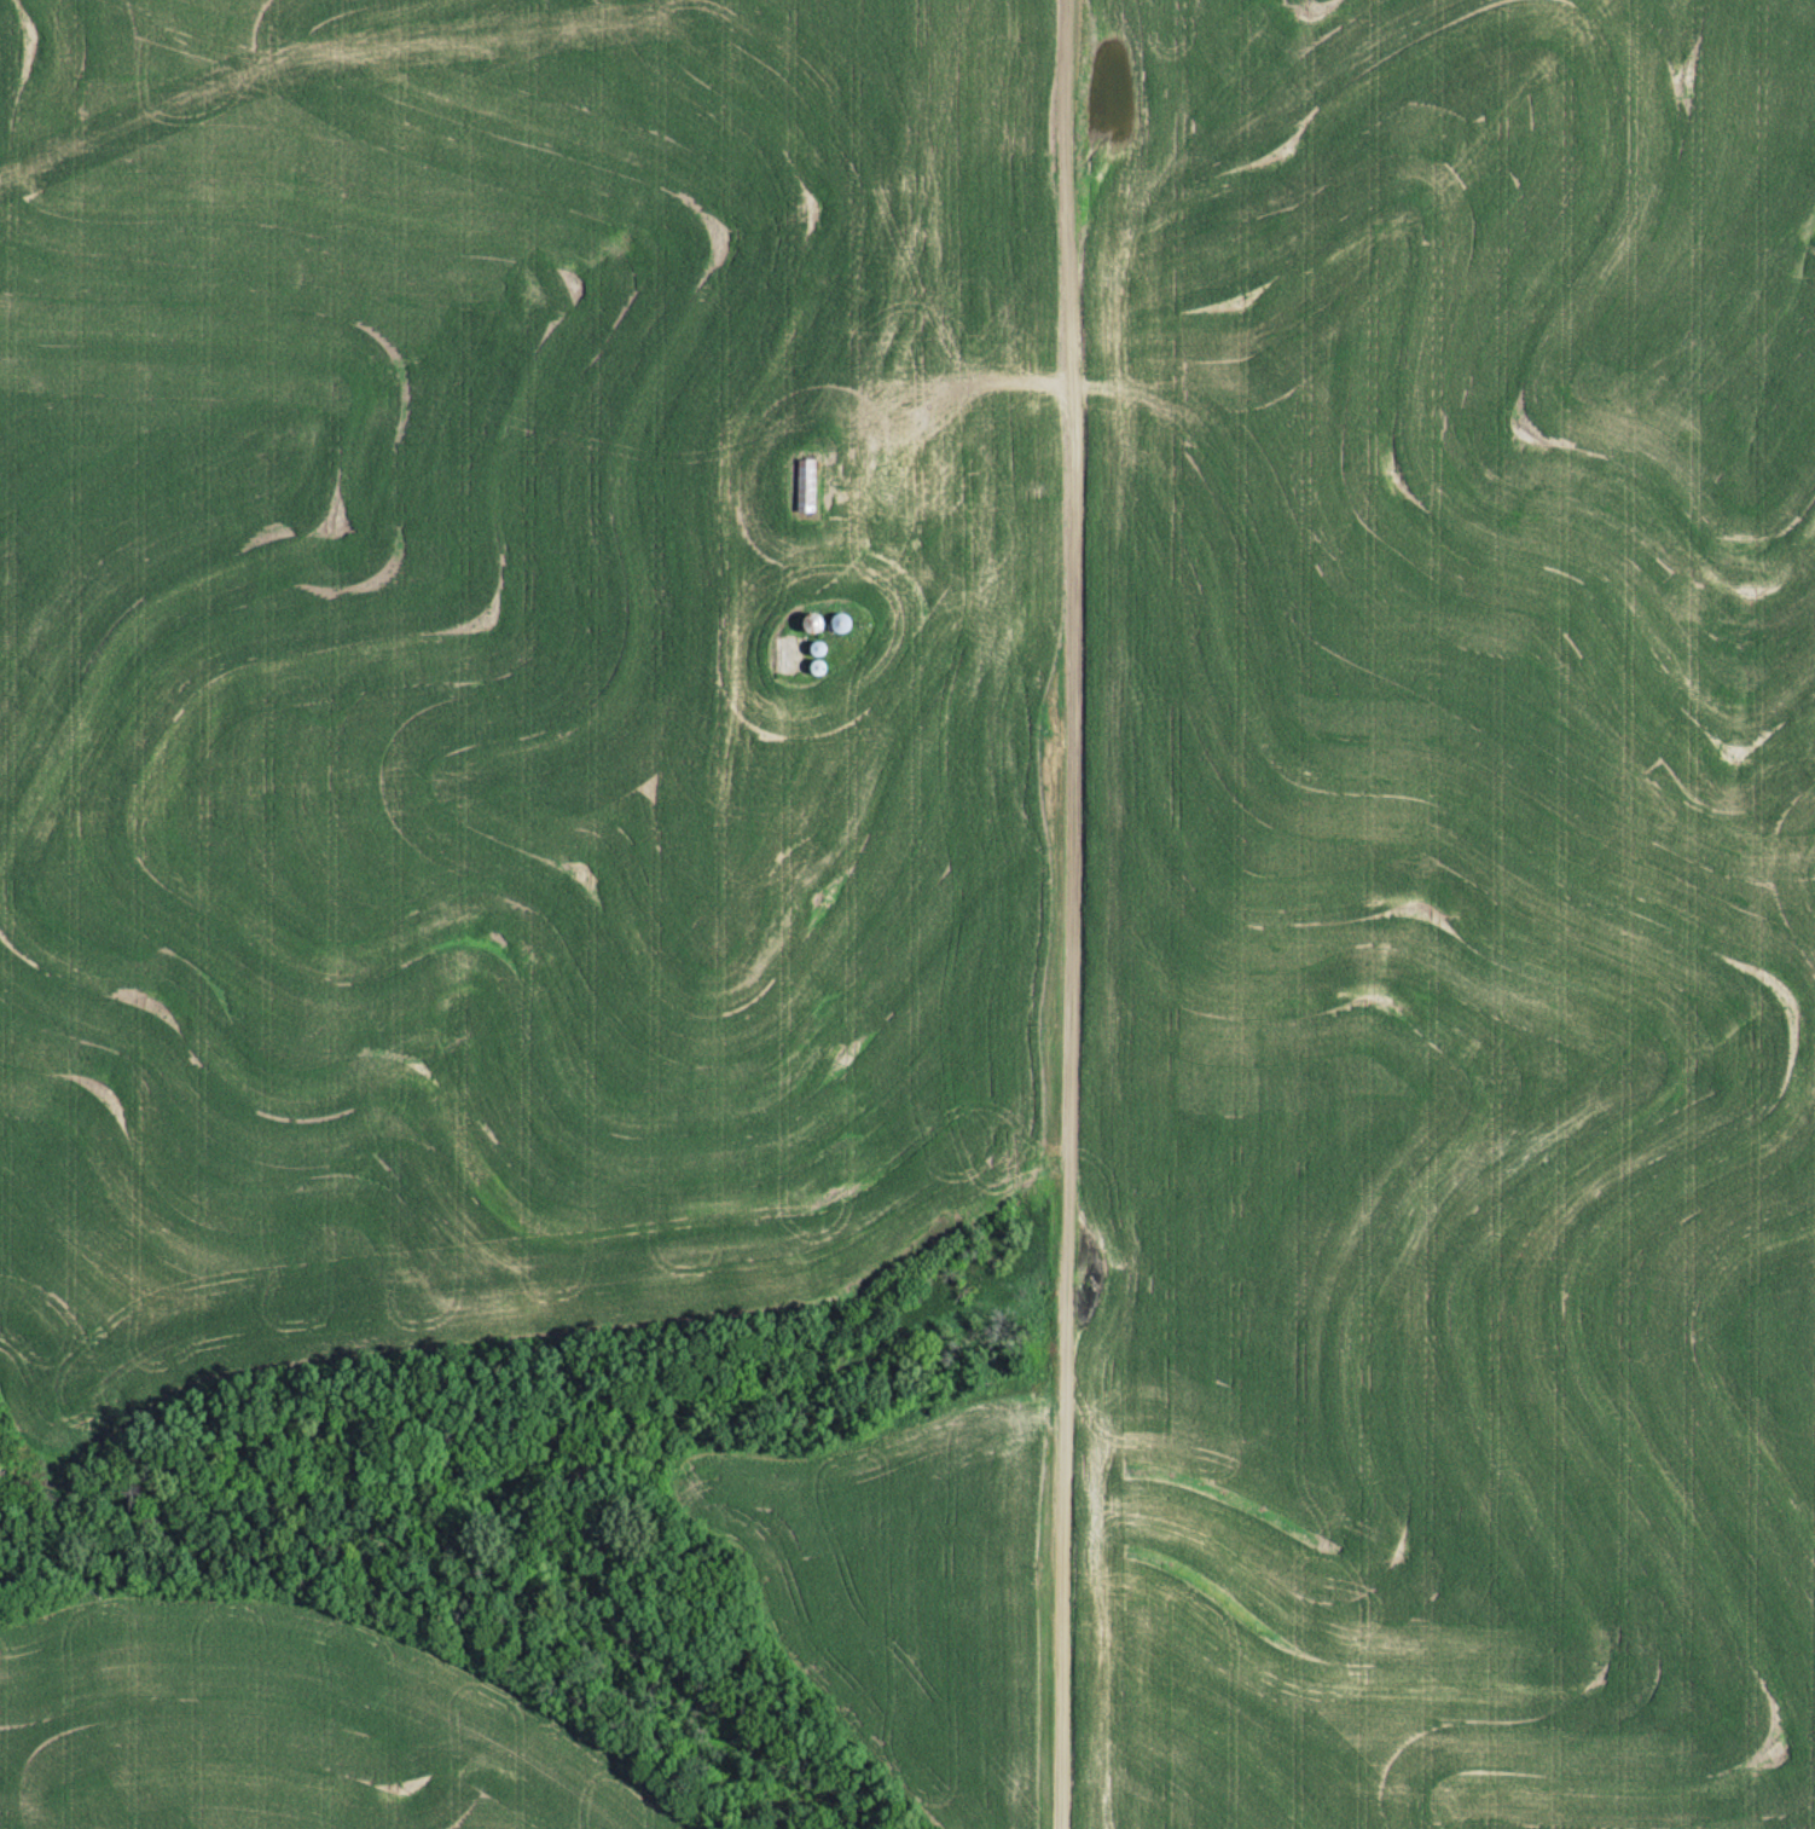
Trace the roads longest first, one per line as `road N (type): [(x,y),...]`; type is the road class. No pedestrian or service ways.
road 1 (residential): [(1065,1828),(1095,0)]

